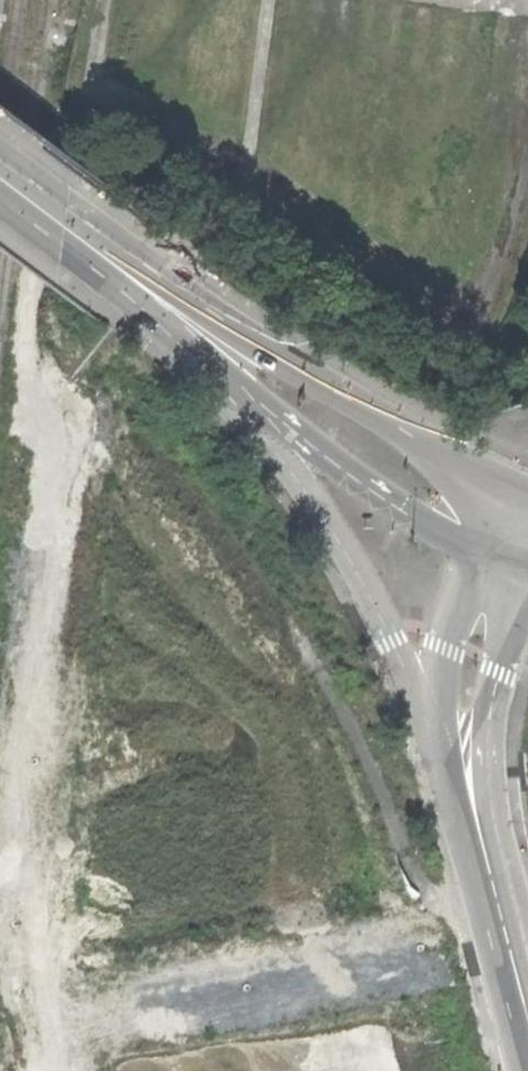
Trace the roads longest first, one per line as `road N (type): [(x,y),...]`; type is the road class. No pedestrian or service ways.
road 1 (residential): [(58,459),(27,740),(49,1027)]
road 2 (residential): [(513,945),(49,1027)]
road 3 (primary): [(166,305),(233,382),(379,497),(519,568)]
road 4 (primary): [(527,501),(254,344),(166,305)]
road 5 (unclassified): [(476,827),(477,688),(519,568)]
road 6 (primary): [(166,305),(0,174)]
road 7 (unclassified): [(476,827),(513,945)]

